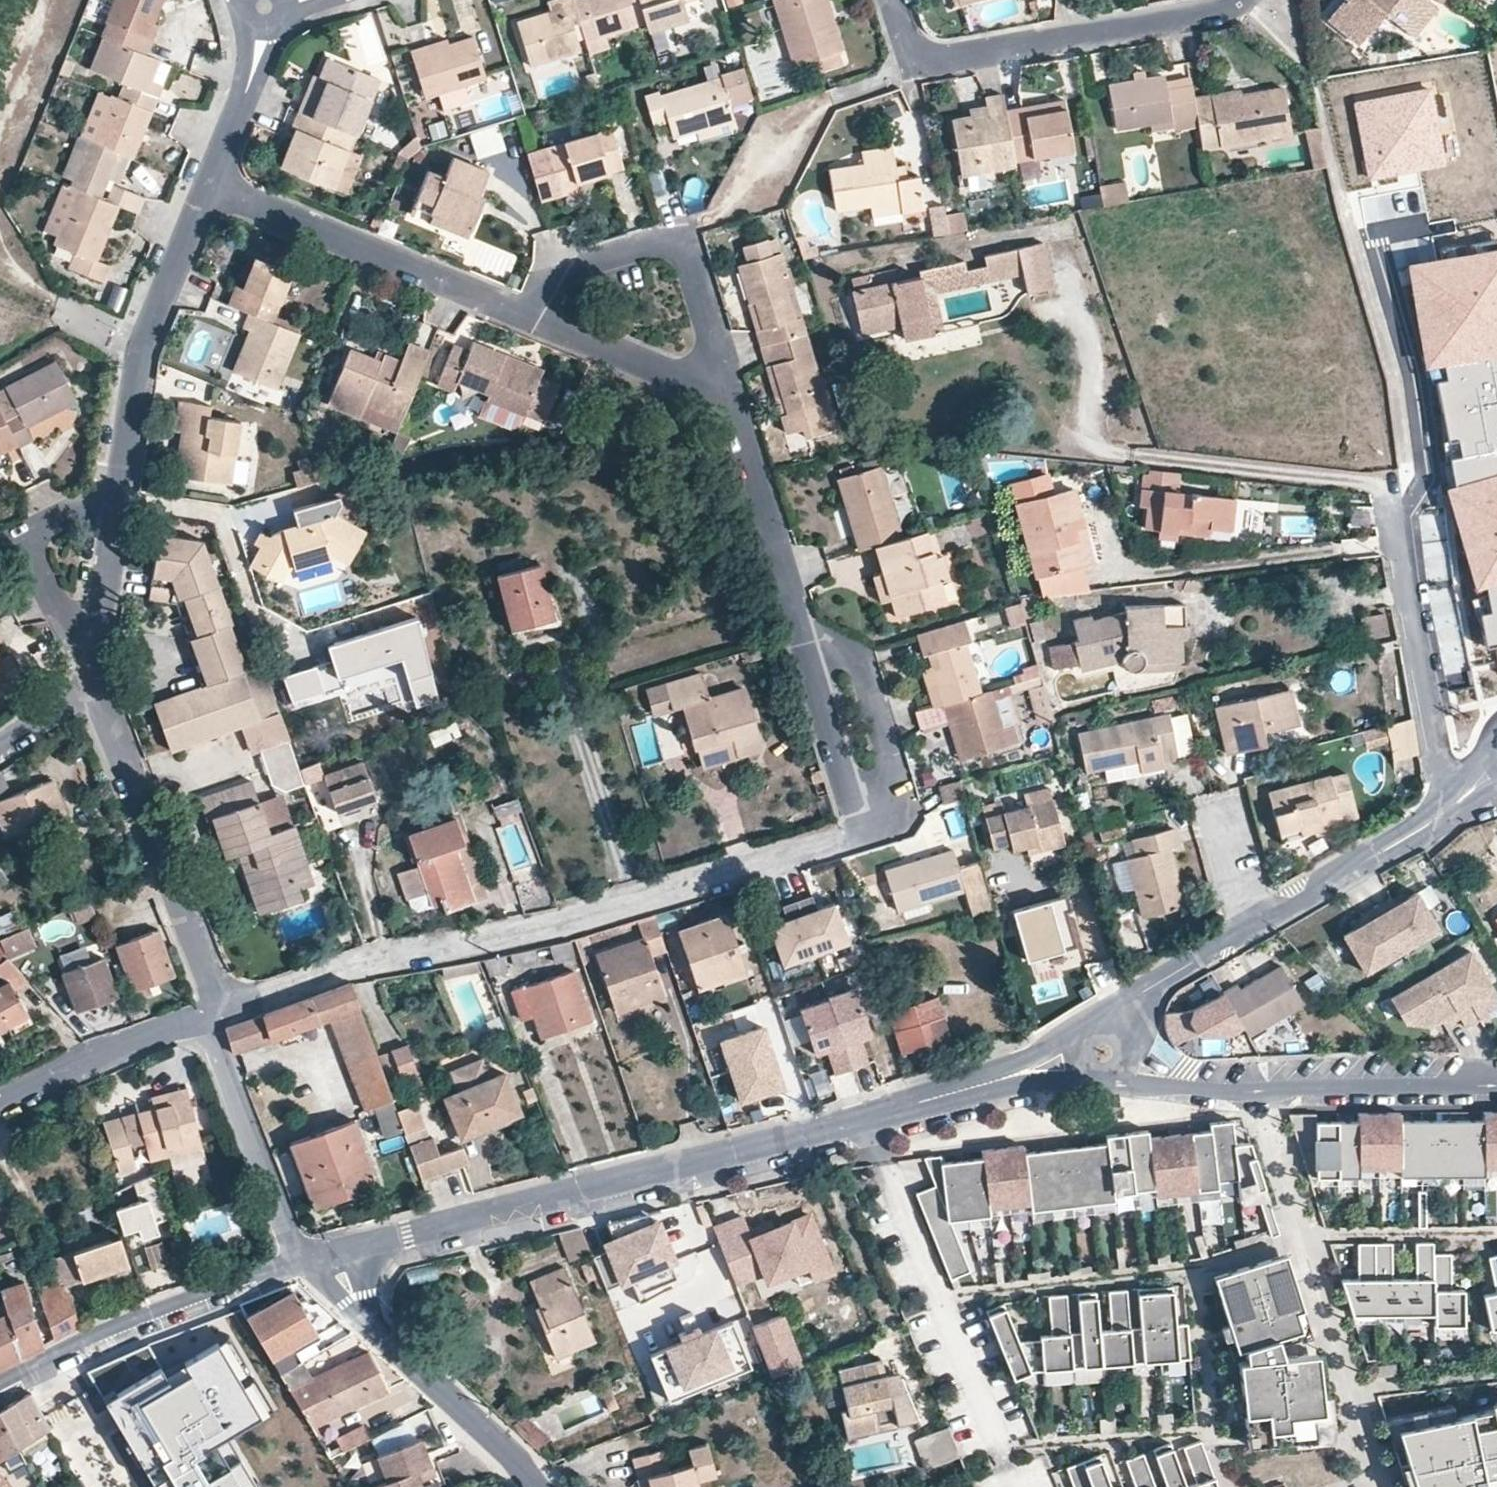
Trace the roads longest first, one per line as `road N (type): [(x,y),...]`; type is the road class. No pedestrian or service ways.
road 1 (residential): [(318,1258),(566,1200),(1103,1053)]
road 2 (residential): [(850,835),(566,924),(336,967),(221,1012)]
road 3 (residential): [(1103,1053),(1136,1081),(1180,1089),(1496,1086)]
road 4 (residential): [(894,0),(911,44),(939,57),(1241,0)]
road 5 (residential): [(205,186),(531,319)]
road 6 (residential): [(531,319),(554,274),(649,244),(676,245),(692,261),(732,406)]
road 7 (residential): [(221,1012),(93,687)]
road 8 (residential): [(0,1388),(93,1340),(318,1258)]
road 9 (residential): [(116,506),(136,354),(205,186)]
road 10 (residential): [(318,1258),(540,1486)]
road 11 (residential): [(1452,808),(1433,764),(1394,518)]
road 12 (residential): [(206,1018),(290,1239),(318,1258)]
road 13 (residential): [(807,650),(863,665),(903,801),(897,820),(850,835)]
road 14 (residential): [(732,406),(807,650)]
road 15 (residential): [(116,506),(75,511),(31,541),(94,675)]
road 16 (residential): [(1251,929),(1452,808)]
road 17 (residential): [(206,1018),(0,1109)]
road 18 (residential): [(531,319),(732,406)]
road 19 (residential): [(1103,1053),(1125,1015),(1158,983),(1251,929)]
road 20 (residential): [(807,650),(855,813),(850,835)]
road 21 (residential): [(205,186),(258,58),(265,9)]
road 22 (residential): [(94,675),(116,506)]

